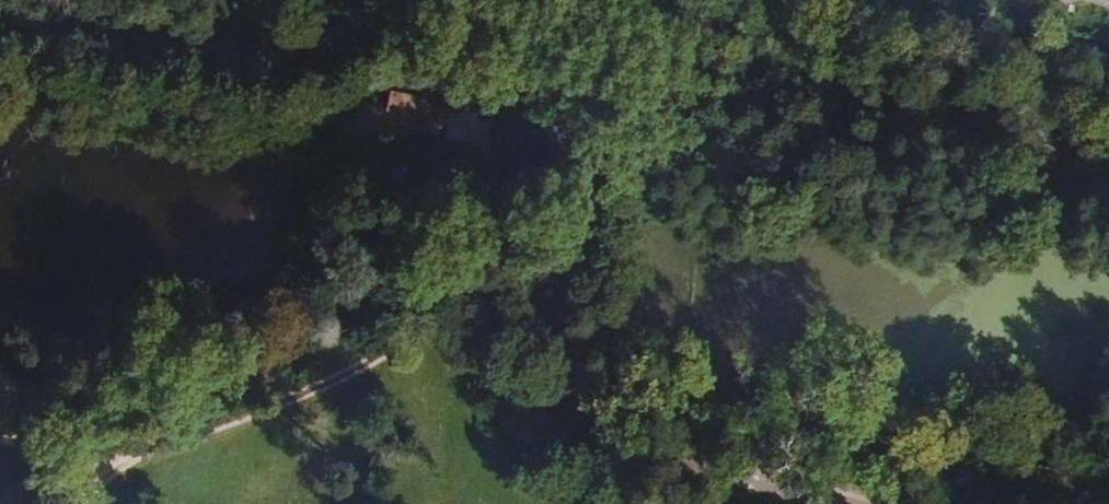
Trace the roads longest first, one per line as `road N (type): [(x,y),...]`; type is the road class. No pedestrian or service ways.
road 1 (track): [(529,27),(560,99),(585,194),(552,357),(571,408),(617,439),(841,503)]
road 2 (residential): [(0,2),(286,42),(494,8),(529,27)]
road 3 (track): [(561,302),(479,293),(446,300),(354,371),(143,454),(98,481),(83,503)]

